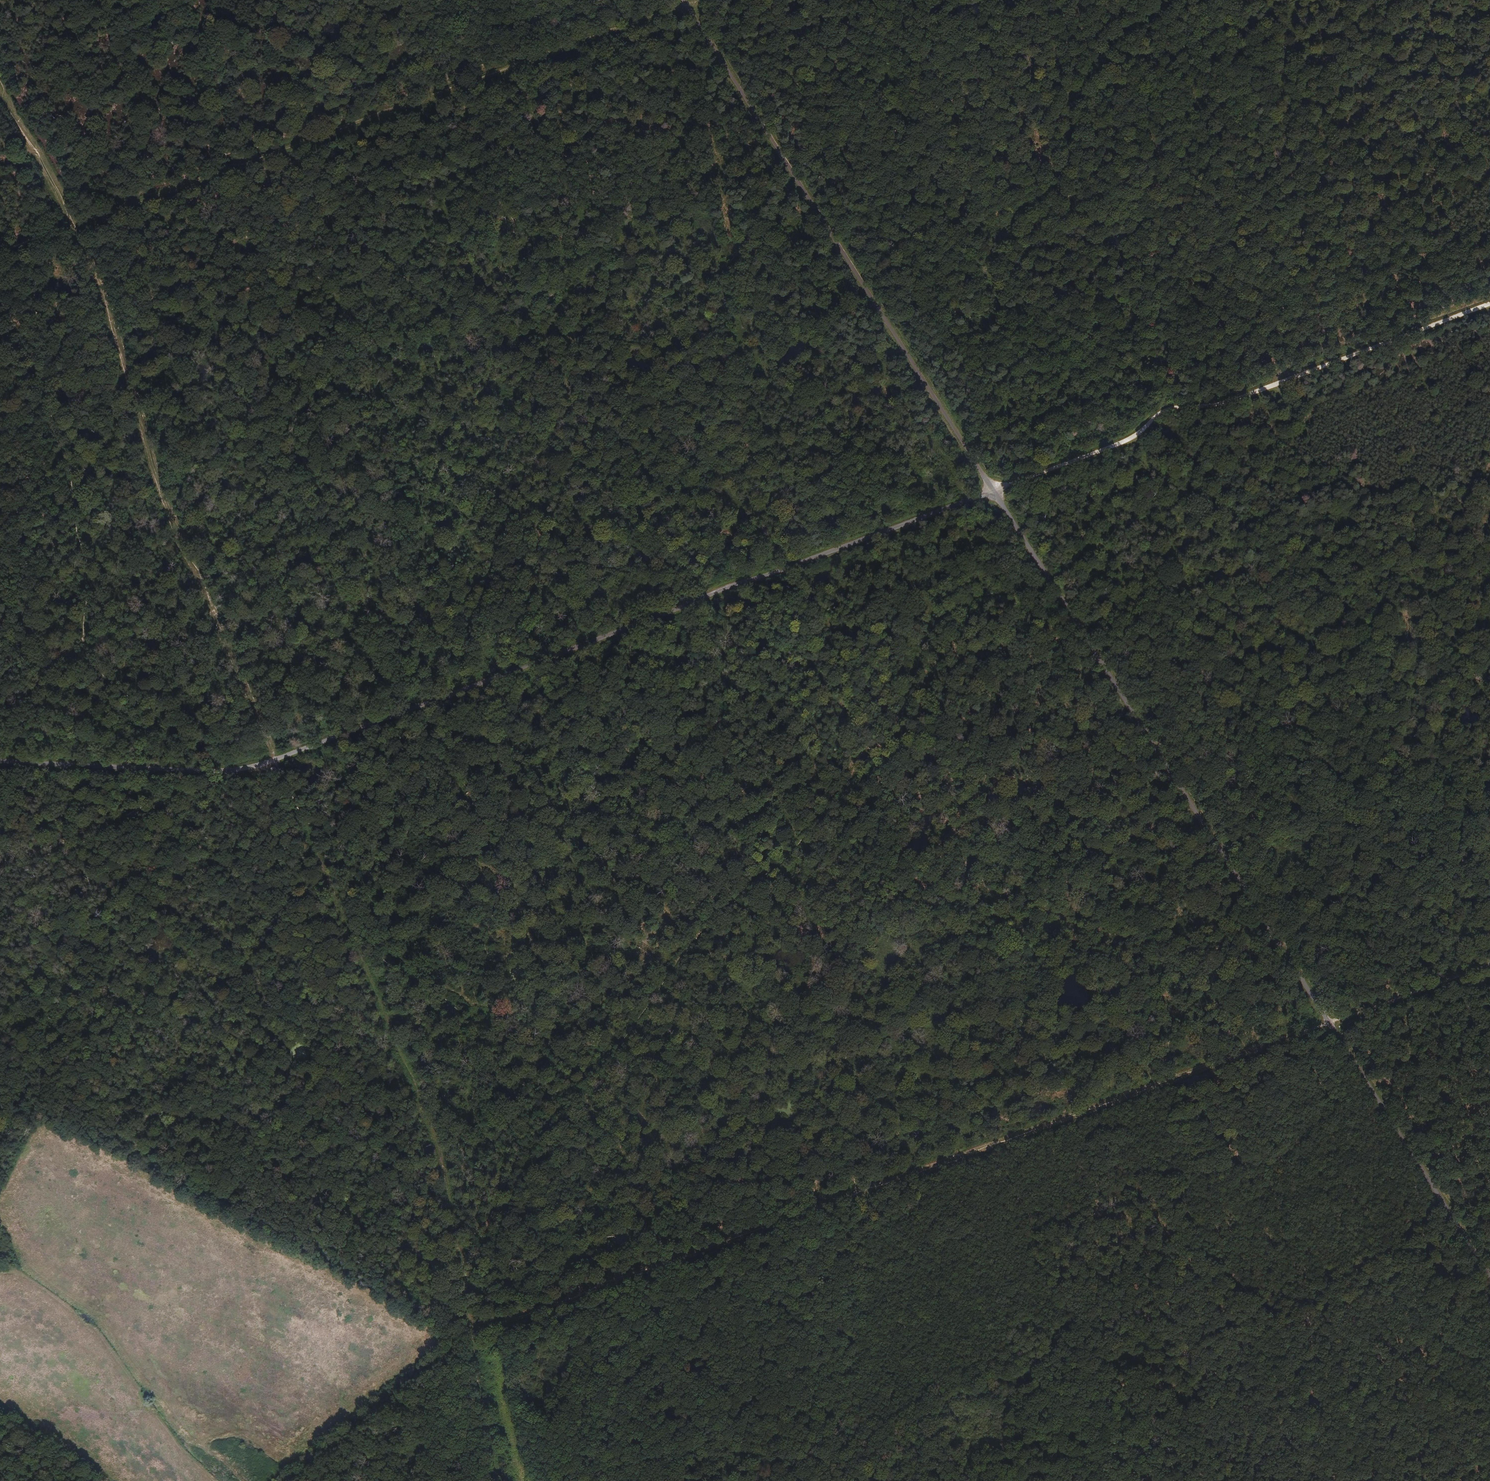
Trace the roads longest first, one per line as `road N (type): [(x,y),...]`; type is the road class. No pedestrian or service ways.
road 1 (track): [(1489,964),(473,1336)]
road 2 (unclassified): [(0,760),(255,765),(993,490)]
road 3 (unclassified): [(1489,1276),(993,490)]
road 4 (track): [(302,820),(160,490),(101,292),(0,82)]
road 5 (unclassified): [(993,490),(682,0)]
road 6 (track): [(1198,406),(1489,302)]
road 7 (track): [(0,863),(211,786),(232,770)]
road 8 (track): [(473,1336),(290,1480)]
road 9 (track): [(993,490),(1128,440),(1170,408),(1198,406)]

